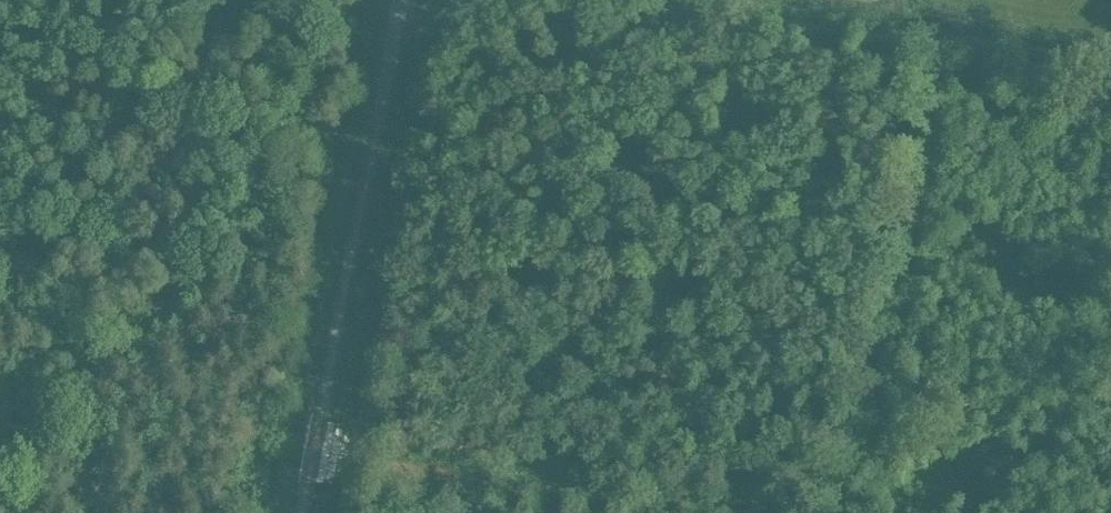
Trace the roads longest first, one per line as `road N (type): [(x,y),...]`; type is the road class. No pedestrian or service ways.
road 1 (unclassified): [(301,512),(402,0)]
road 2 (track): [(312,453),(742,512)]
road 3 (track): [(1110,78),(913,39)]

